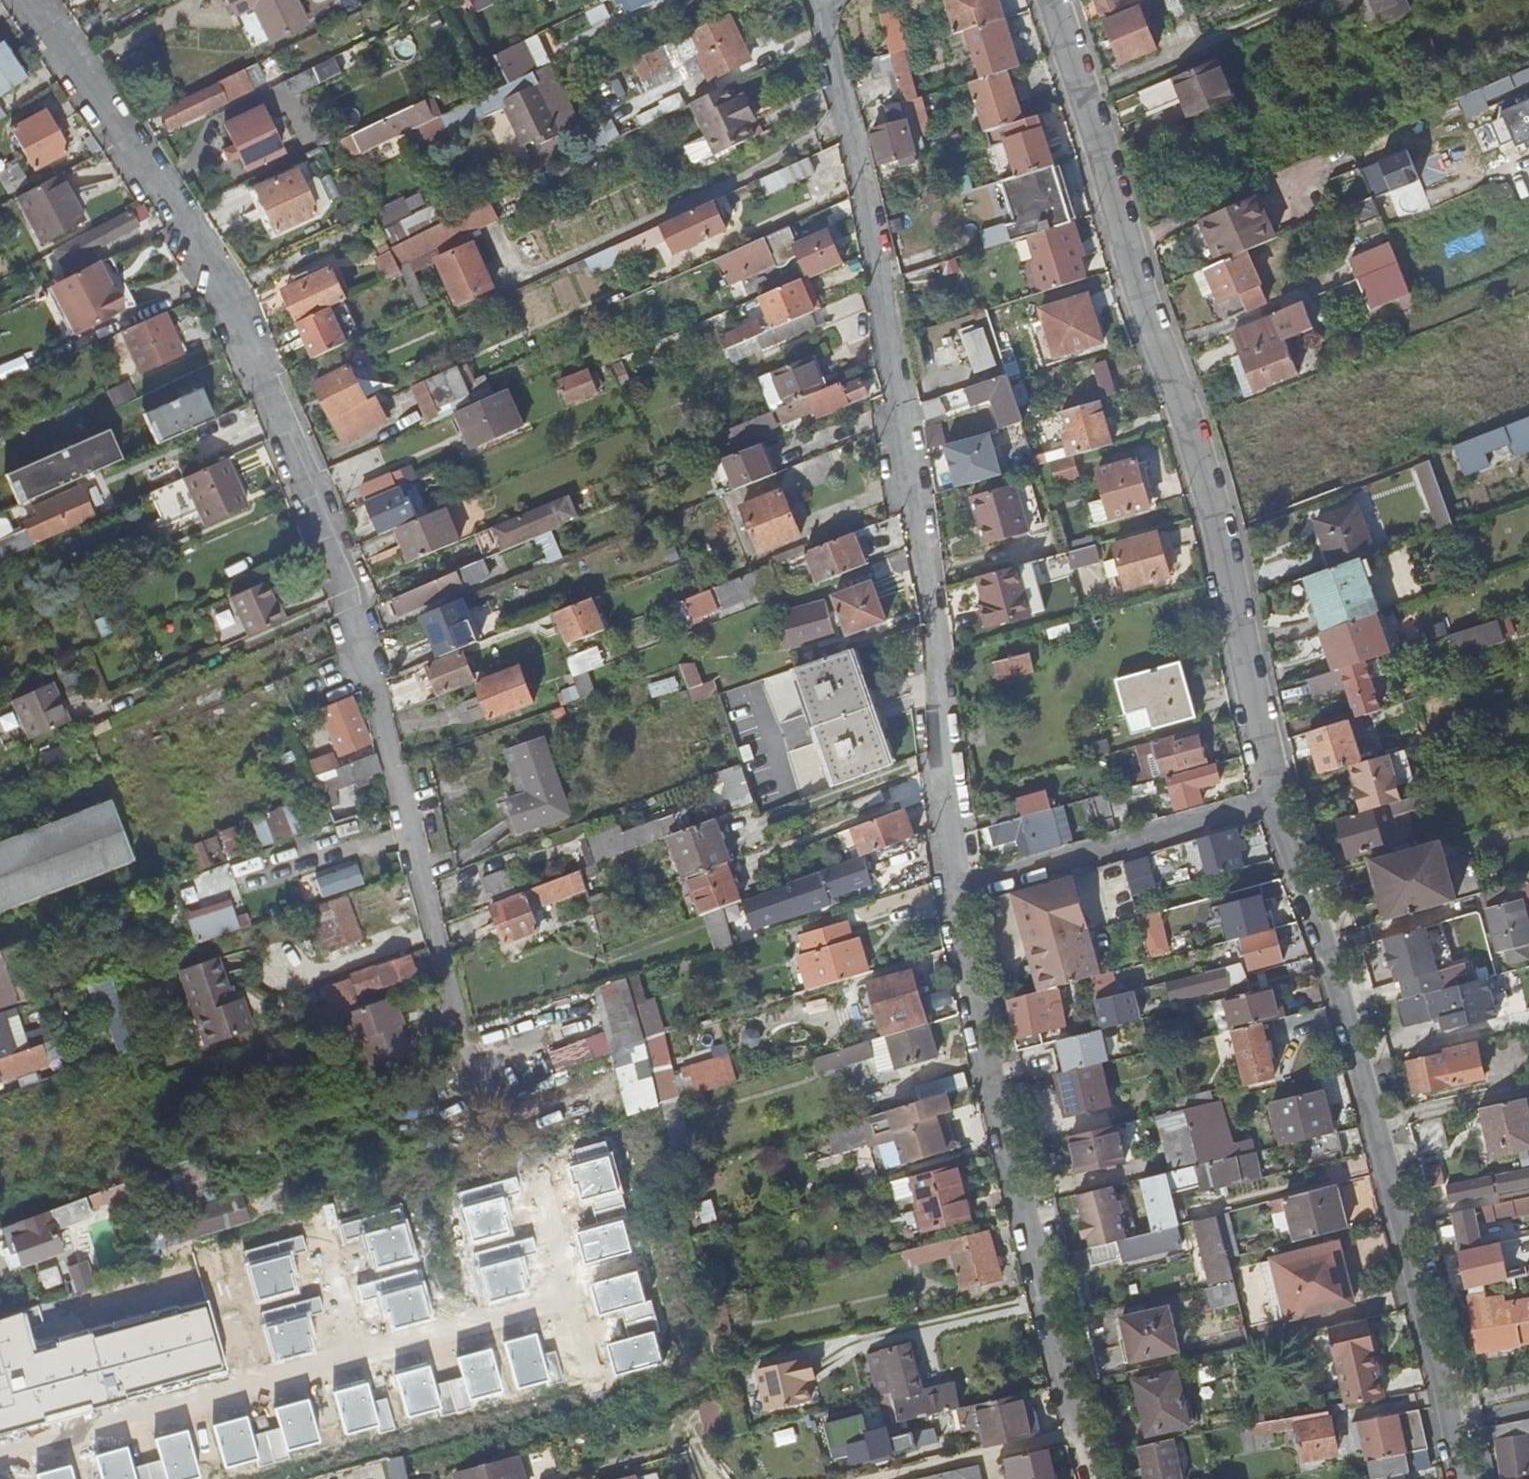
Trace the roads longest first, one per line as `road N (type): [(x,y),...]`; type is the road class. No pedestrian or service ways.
road 1 (residential): [(30,0),(196,239),(307,464),(451,1019)]
road 2 (residential): [(819,0),(872,216),(918,513),(938,644),(955,888)]
road 3 (residential): [(1050,0),(1202,474),(1273,799)]
road 4 (residential): [(1465,1478),(1346,1000),(1273,799)]
road 5 (residential): [(955,888),(985,1044),(1093,1478)]
road 6 (residential): [(1273,799),(955,888)]

